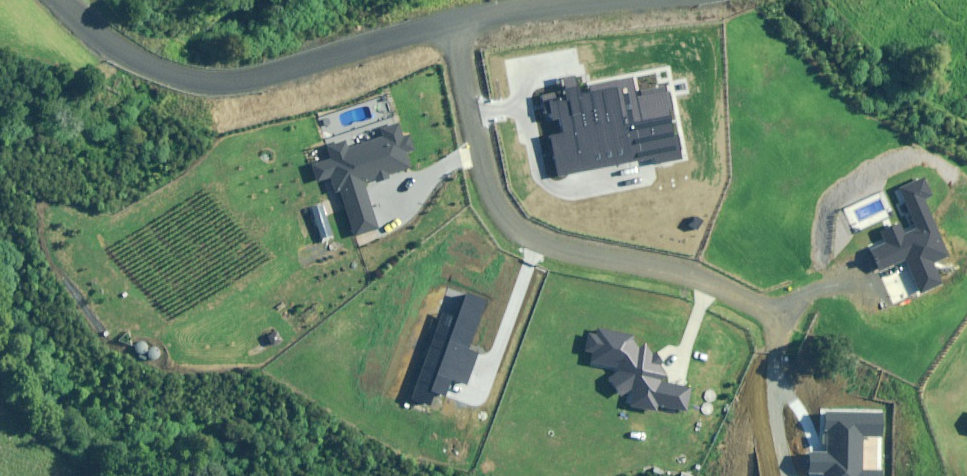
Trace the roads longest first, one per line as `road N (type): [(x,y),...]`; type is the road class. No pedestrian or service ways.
road 1 (residential): [(459,25),(497,208),(519,235),(658,267),(773,311)]
road 2 (residential): [(459,25),(259,76),(187,70),(136,49),(78,0)]
road 3 (residential): [(611,0),(459,25)]

